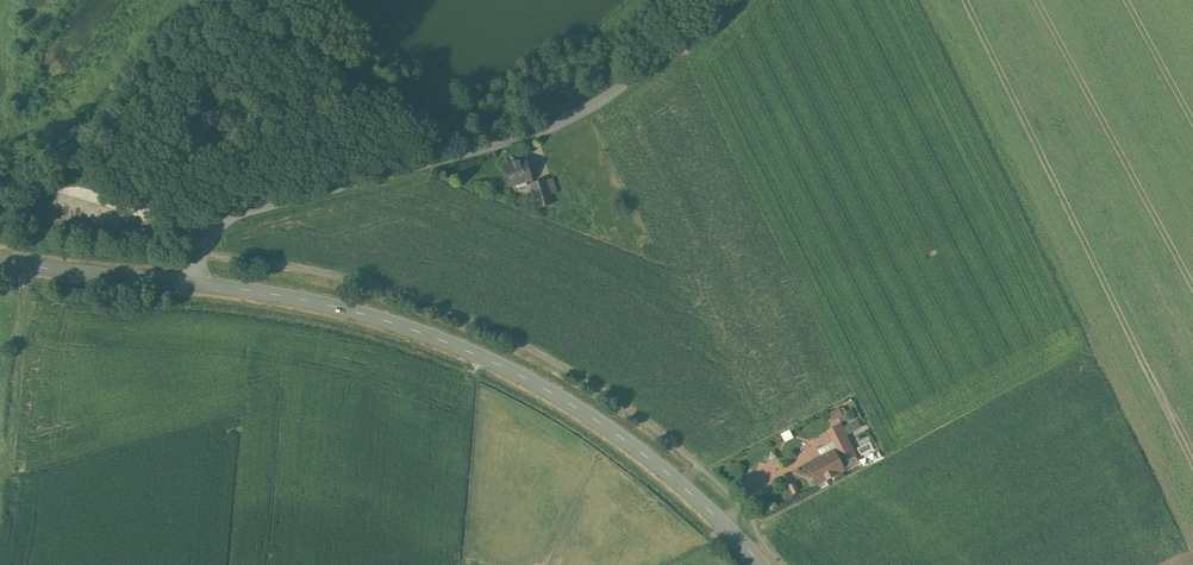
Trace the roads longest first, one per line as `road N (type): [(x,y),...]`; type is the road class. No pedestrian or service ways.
road 1 (tertiary): [(197,282),(386,321),(525,377),(686,487),(762,564)]
road 2 (unclassified): [(197,282),(204,247),(223,224),(532,137),(585,111),(723,0)]
road 3 (tertiary): [(0,261),(197,282)]

